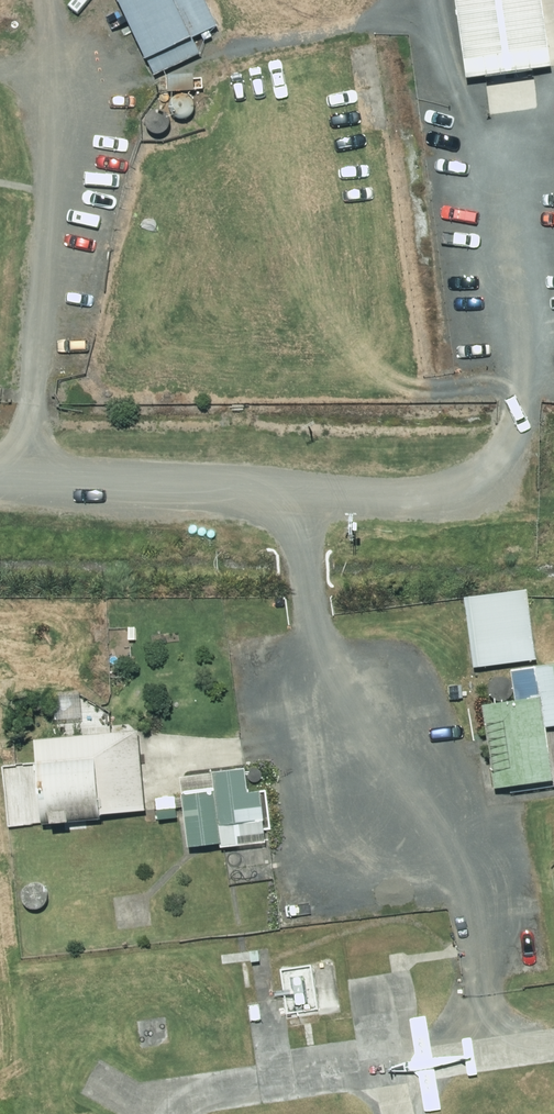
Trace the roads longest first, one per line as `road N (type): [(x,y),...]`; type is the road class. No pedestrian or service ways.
road 1 (unclassified): [(0,485),(294,508)]

